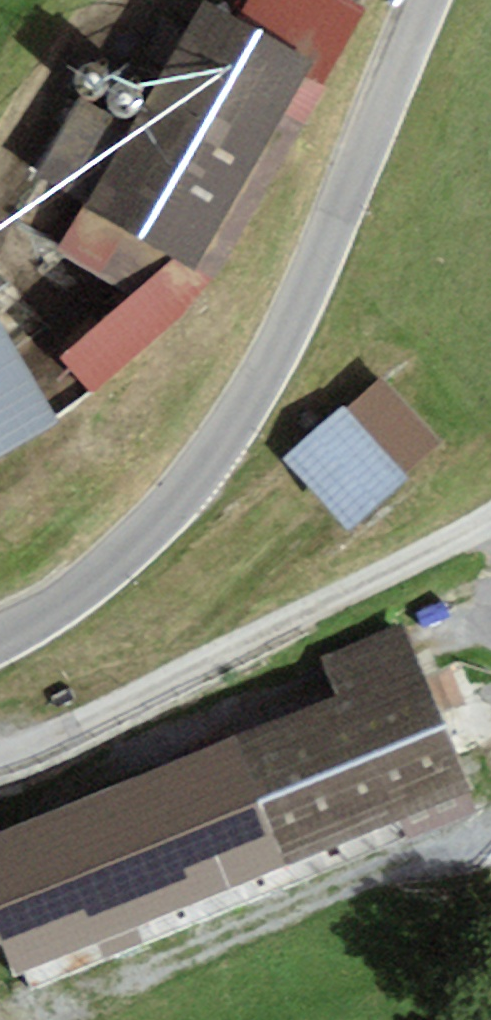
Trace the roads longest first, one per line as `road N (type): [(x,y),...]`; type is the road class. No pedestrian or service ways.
road 1 (tertiary): [(0,641),(117,565),(232,430),(294,313),(425,0)]
road 2 (unclassified): [(0,749),(111,708),(490,519)]

